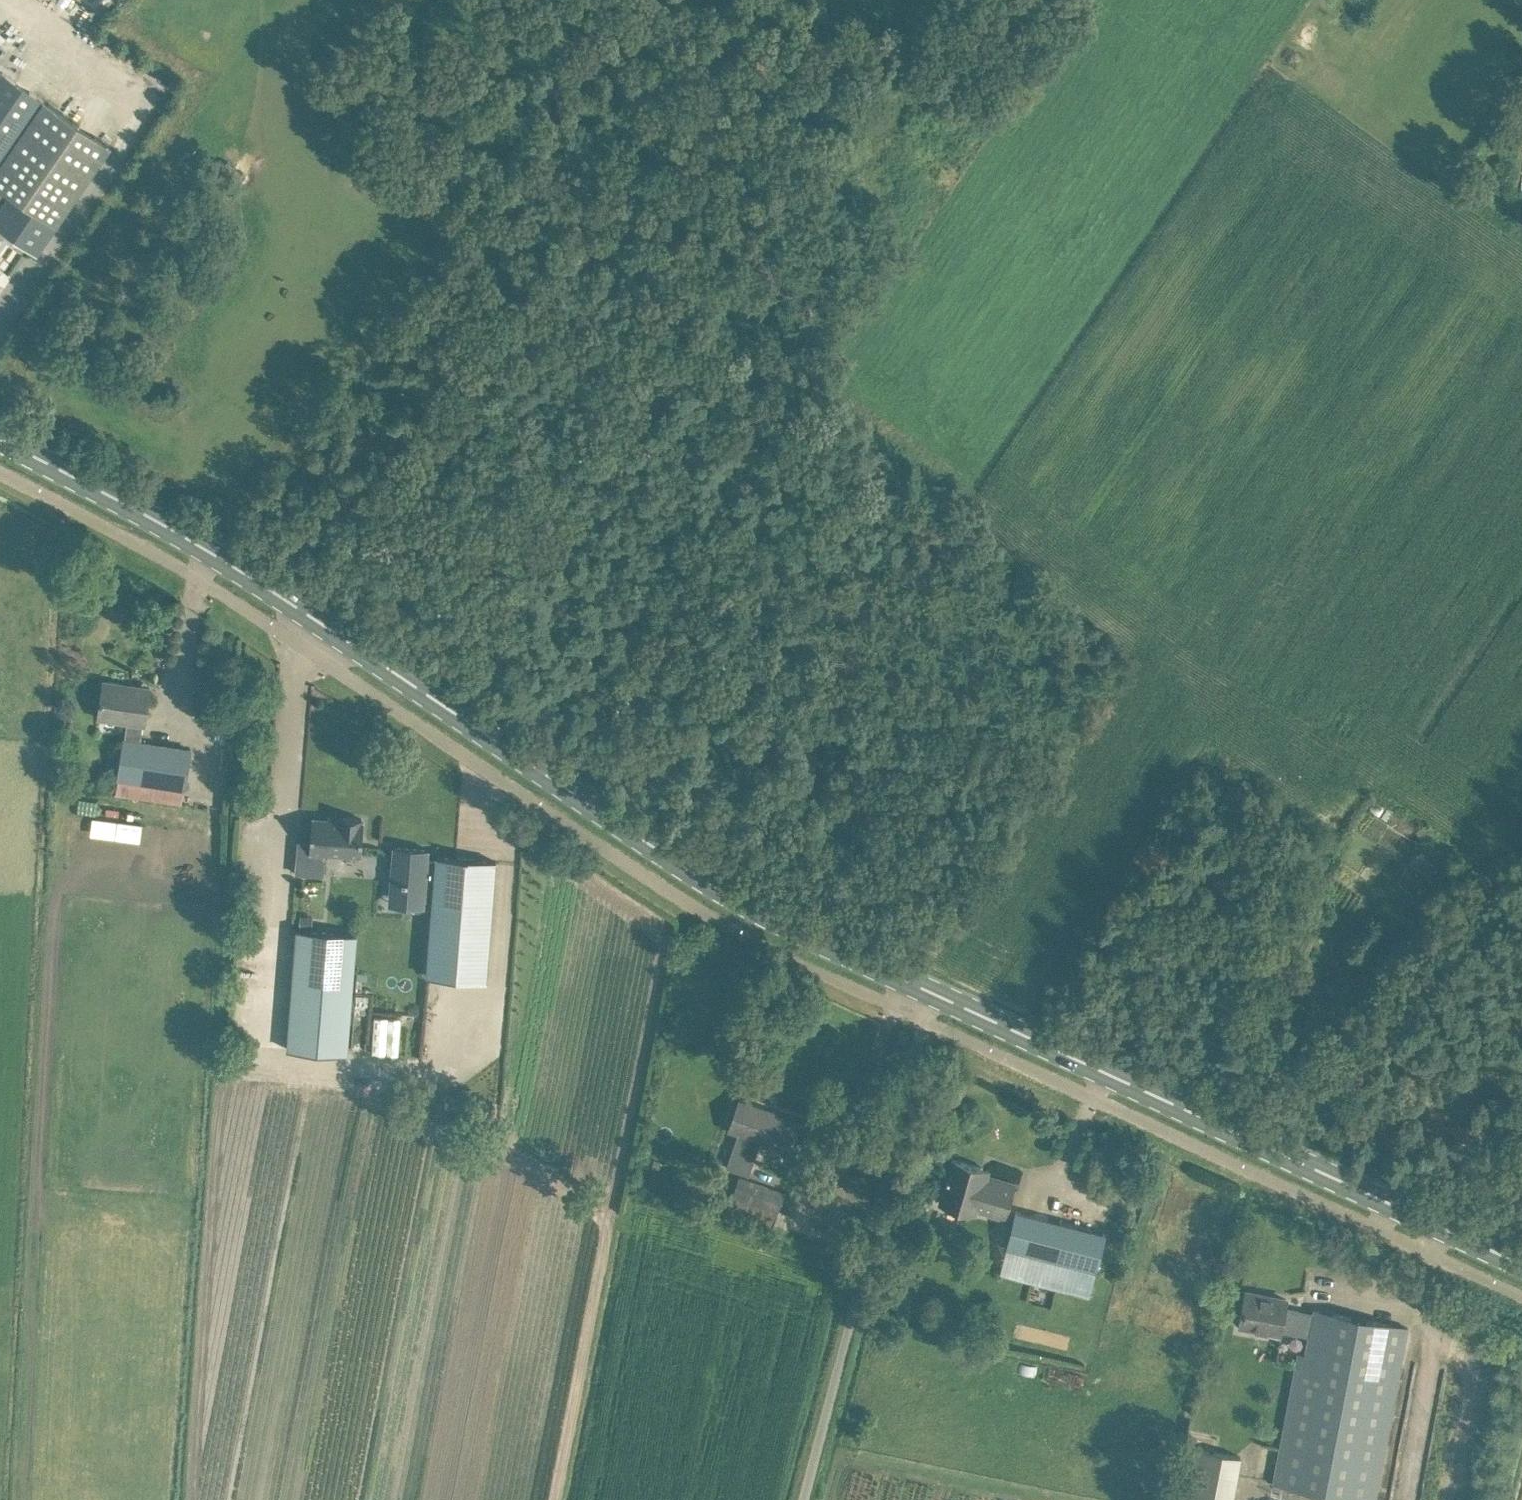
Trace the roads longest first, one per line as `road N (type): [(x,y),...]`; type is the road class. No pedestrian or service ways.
road 1 (primary): [(933,995),(800,933),(667,856),(137,510),(0,440)]
road 2 (unclassified): [(923,1019),(680,902),(284,634),(151,551),(0,473)]
road 3 (unclassified): [(1521,1297),(923,1019)]
road 4 (primary): [(1521,1265),(933,995)]
road 5 (unclassified): [(802,1499),(923,1019)]

